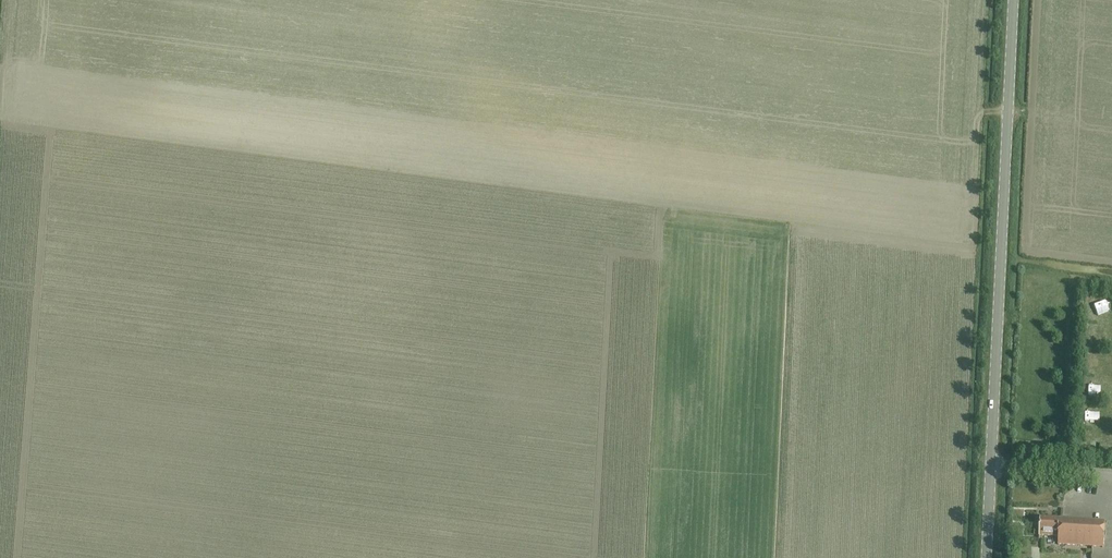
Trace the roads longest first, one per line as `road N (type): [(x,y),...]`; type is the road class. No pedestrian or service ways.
road 1 (tertiary): [(985,557),(1013,0)]

